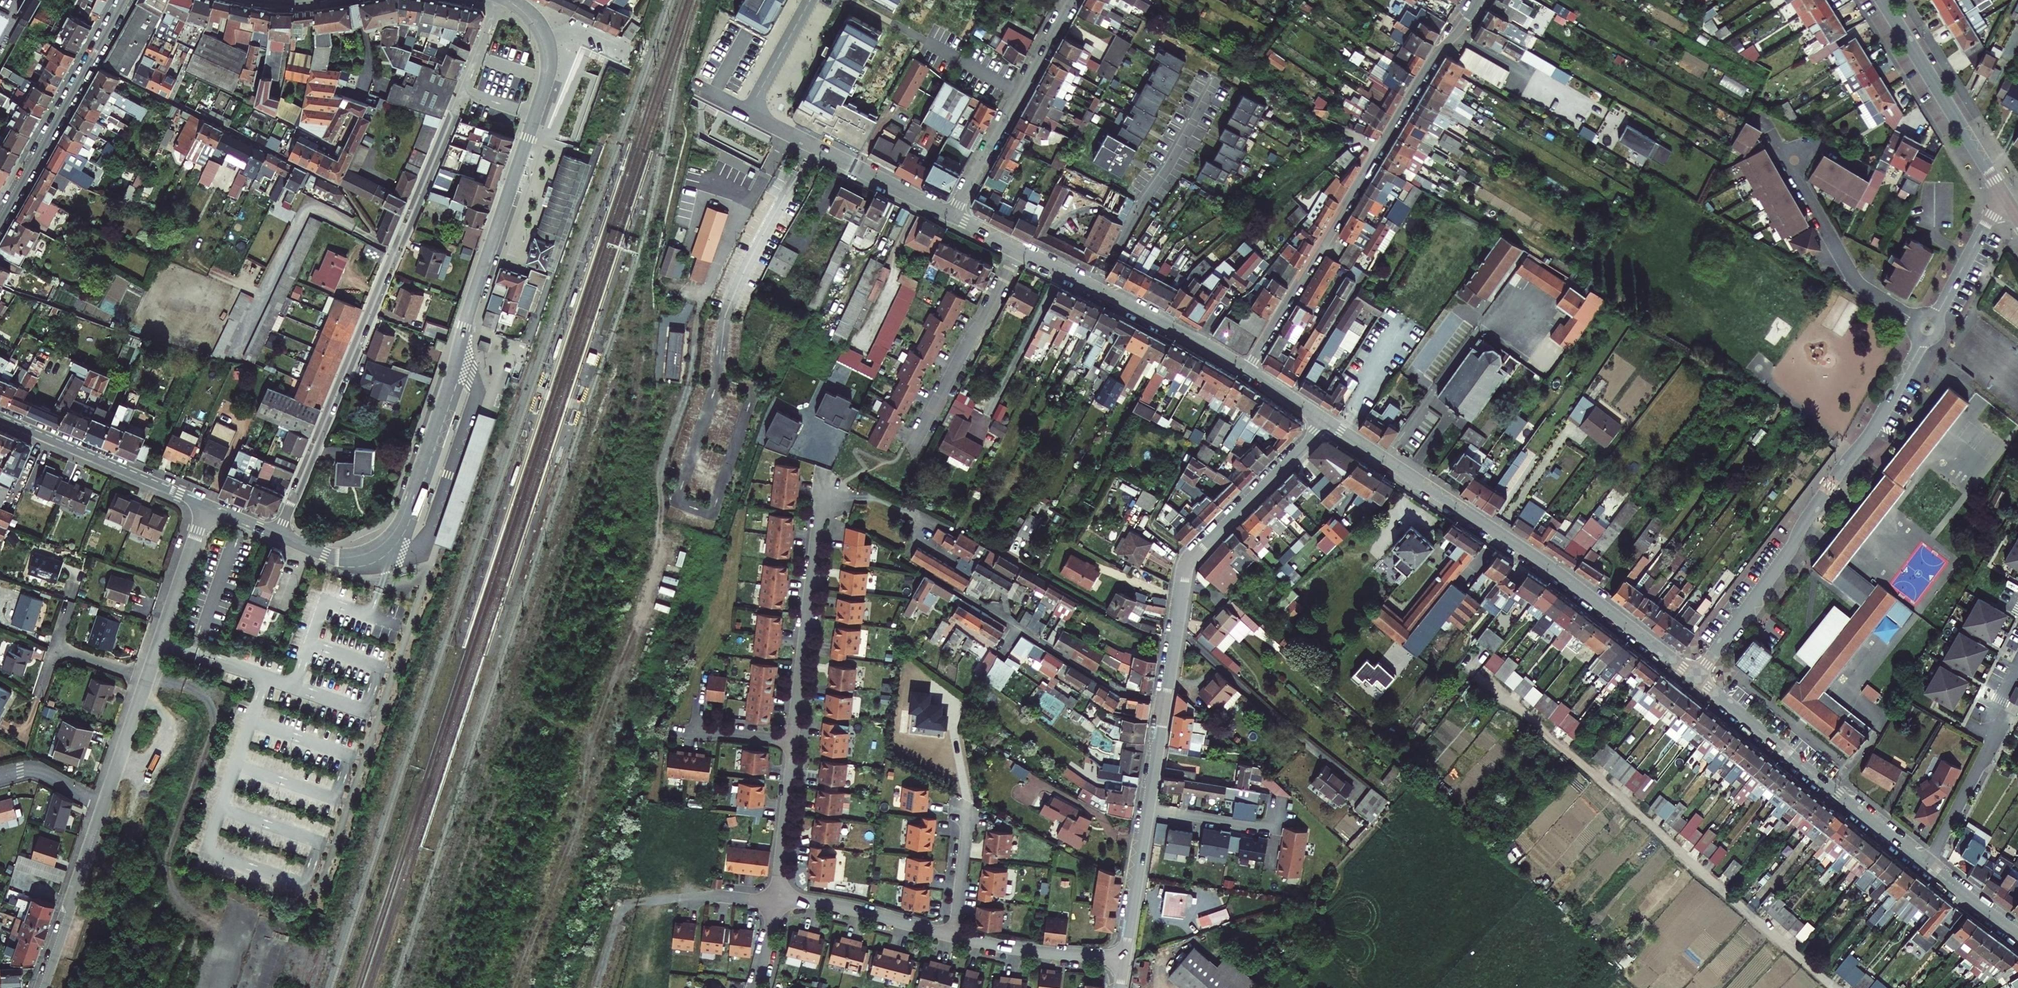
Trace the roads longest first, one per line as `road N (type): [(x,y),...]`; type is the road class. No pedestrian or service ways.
road 1 (residential): [(279,535),(353,557),(382,545),(404,514),(549,67),(538,25),(505,0)]
road 2 (residential): [(500,0),(279,535)]
road 3 (residential): [(1478,0),(1245,369)]
road 4 (track): [(1515,700),(1835,987)]
road 5 (residential): [(1695,678),(1872,433),(1923,339)]
road 6 (residential): [(1695,678),(1560,574),(1385,460)]
road 7 (residential): [(1929,866),(1695,678)]
road 8 (residential): [(1860,167),(1810,141),(1793,165),(1857,280),(1917,321)]
road 9 (residential): [(1328,422),(1193,554),(1174,644)]
road 10 (residential): [(1165,697),(1124,692),(928,574)]
road 11 (residential): [(1165,697),(1124,958)]
road 12 (residential): [(1245,369),(1019,249)]
road 13 (residential): [(125,0),(0,222)]
road 14 (residential): [(952,215),(1070,0)]
road 15 (residential): [(820,503),(792,740)]
road 16 (residential): [(1174,644),(1134,630),(966,531)]
road 17 (residential): [(952,215),(748,112)]
road 18 (residential): [(1882,0),(2001,193)]
road 19 (residential): [(913,447),(1019,249)]
road 20 (residential): [(0,419),(206,506)]
road 21 (residential): [(1929,866),(1990,746),(2017,668)]
road 22 (residential): [(1385,460),(1507,293)]
road 23 (residential): [(104,807),(43,987)]
road 24 (residential): [(954,936),(852,909),(776,900)]
road 25 (residential): [(206,506),(148,677)]
road 26 (residential): [(1124,958),(954,936)]
road 27 (residential): [(792,740),(776,900)]
road 28 (residential): [(2001,193),(1935,317)]
road 29 (residential): [(148,677),(104,807)]
road 30 (residential): [(748,112),(810,0)]
road 31 (residential): [(954,936),(969,814)]

